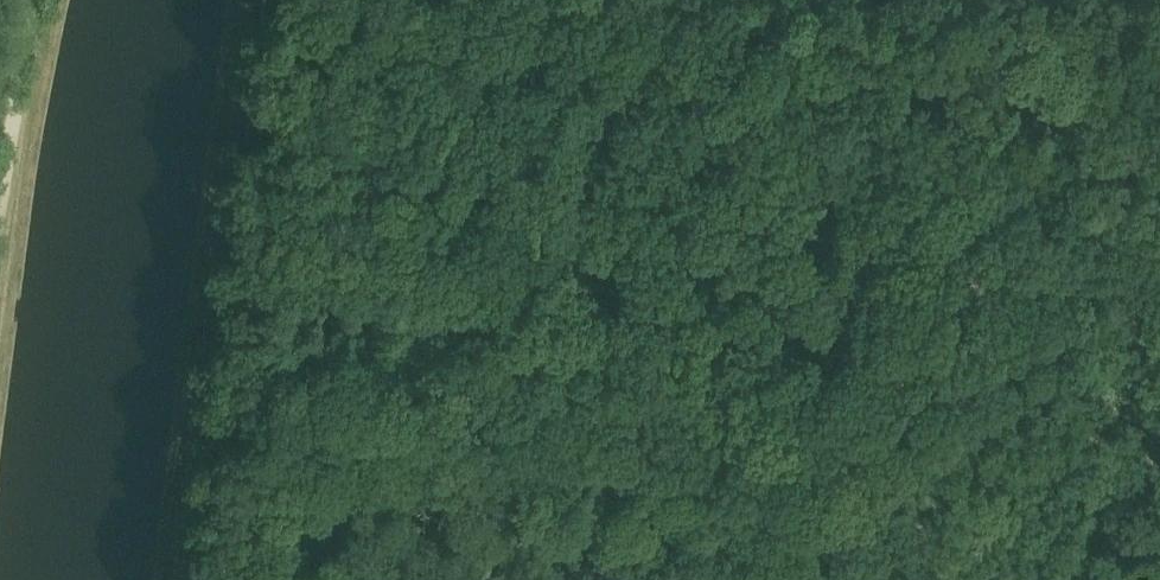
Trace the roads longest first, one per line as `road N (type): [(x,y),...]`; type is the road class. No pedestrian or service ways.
road 1 (tertiary): [(177,579),(251,0)]
road 2 (unclassified): [(0,235),(39,0)]

